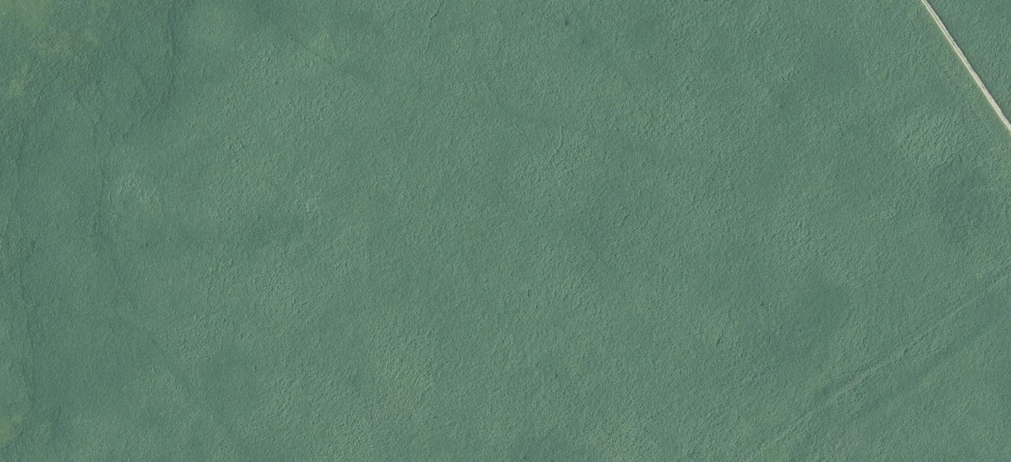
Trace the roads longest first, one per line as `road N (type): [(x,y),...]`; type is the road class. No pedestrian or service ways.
road 1 (track): [(925,0),(1010,128)]

